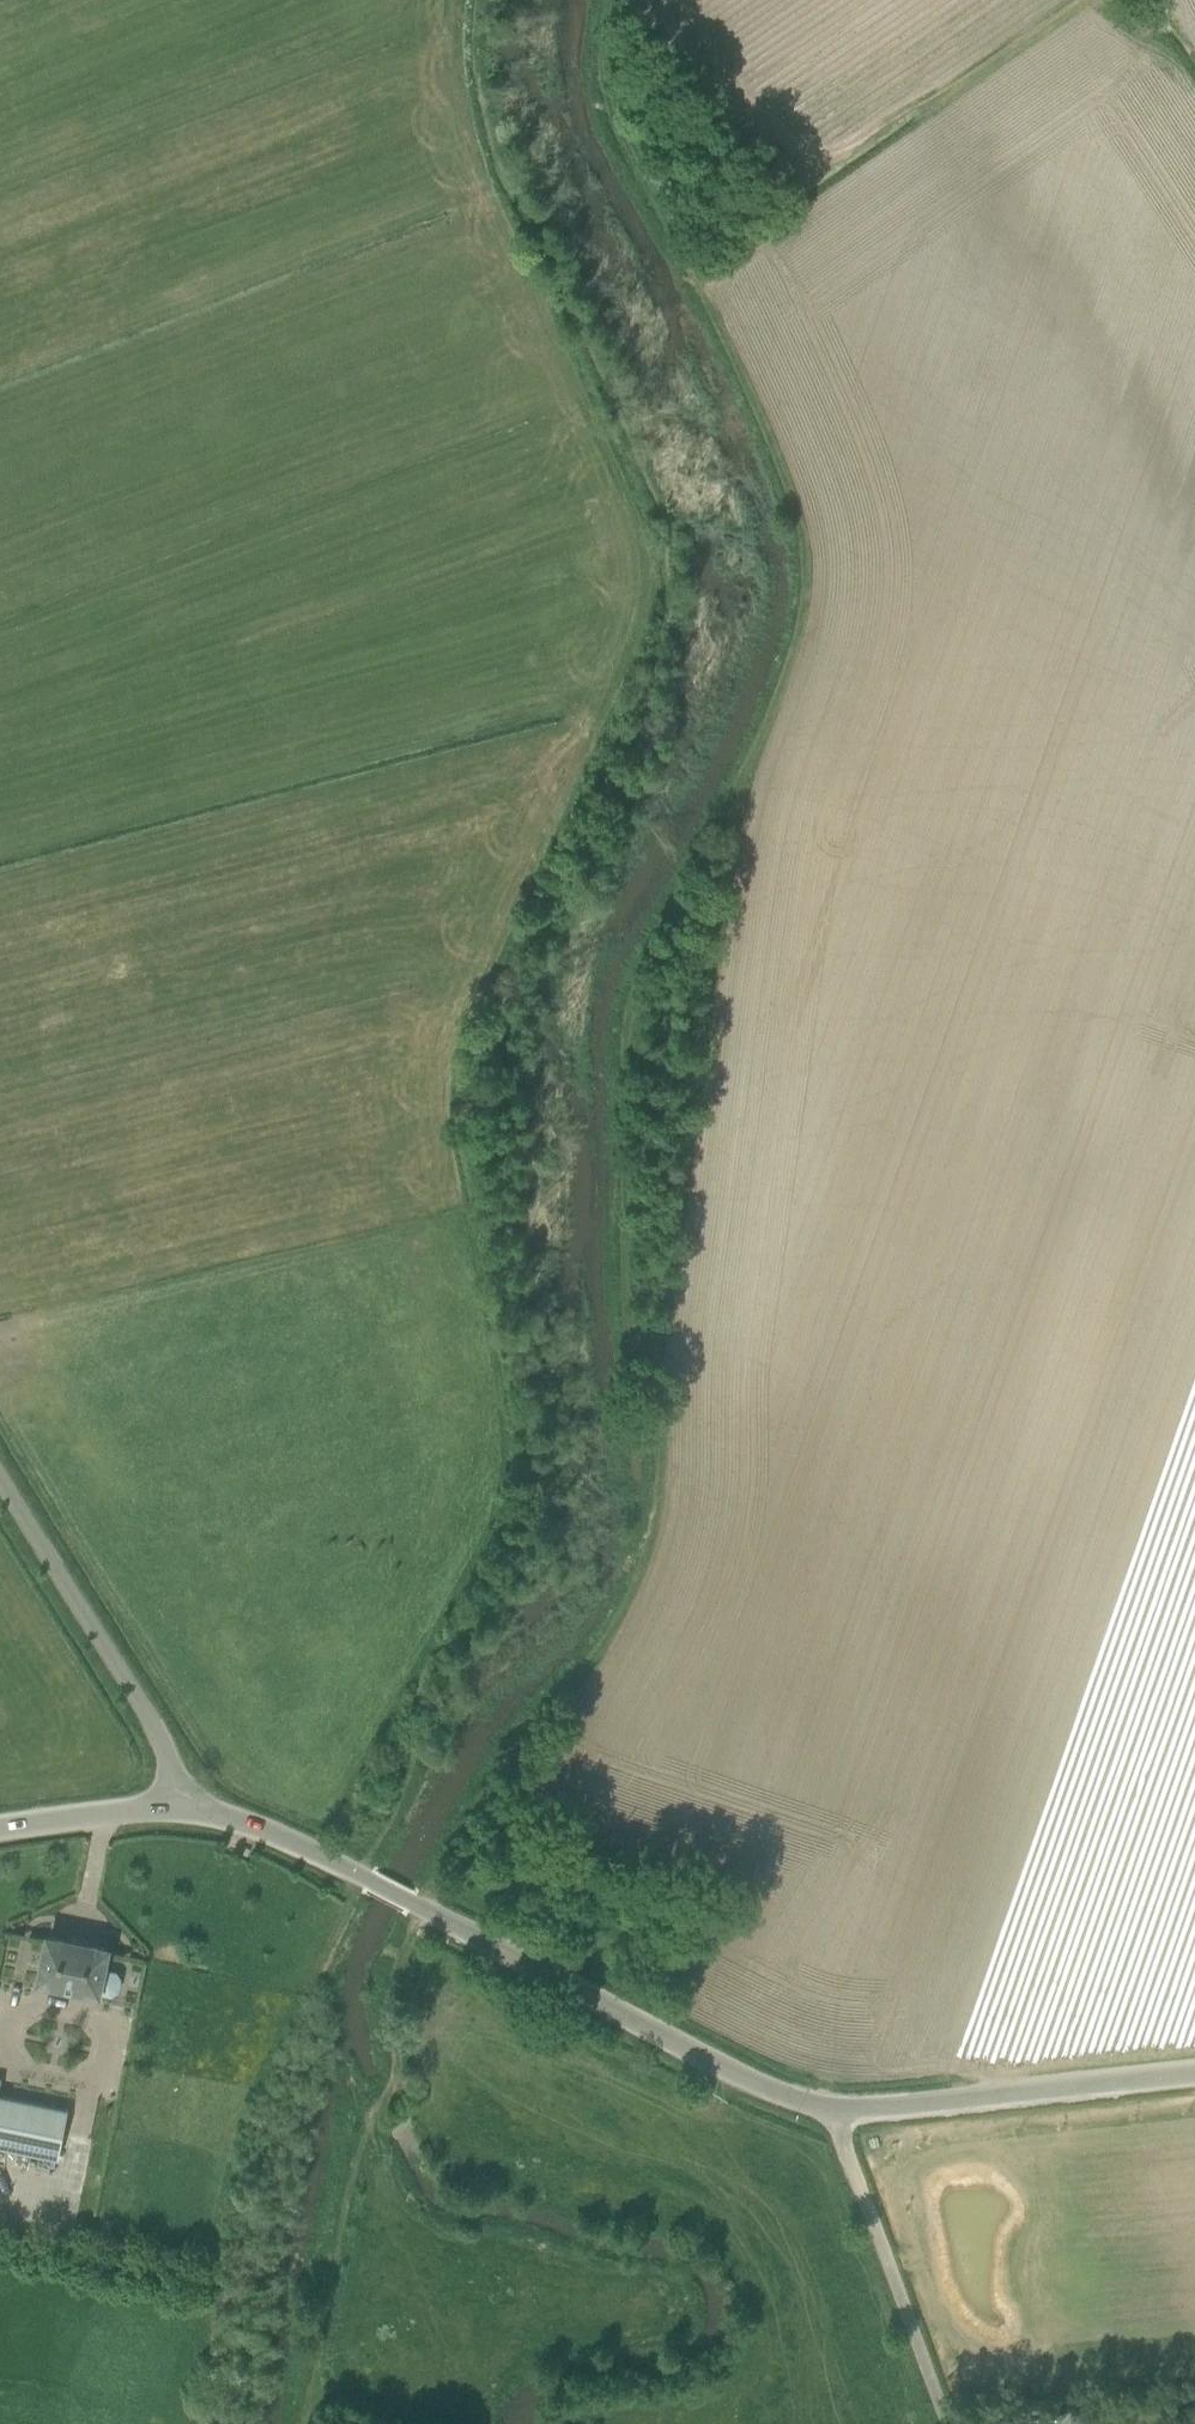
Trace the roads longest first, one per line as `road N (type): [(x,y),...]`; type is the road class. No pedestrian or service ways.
road 1 (unclassified): [(1194,2074),(869,2110),(791,2099),(369,1880),(262,1829),(174,1804)]
road 2 (track): [(311,2423),(367,2115),(404,2087),(388,1999),(429,1914)]
road 3 (unclassified): [(174,1804),(167,1750),(0,1466)]
road 4 (unclassified): [(0,1830),(174,1804)]

